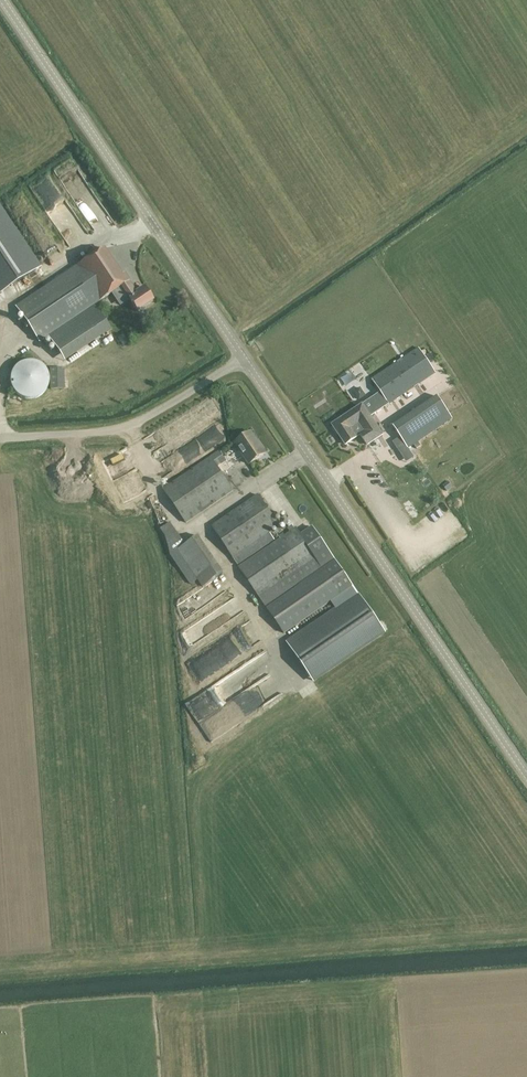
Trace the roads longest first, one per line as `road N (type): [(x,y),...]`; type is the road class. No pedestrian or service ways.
road 1 (unclassified): [(526,773),(245,352)]
road 2 (unclassified): [(245,352),(6,0)]
road 3 (unclassified): [(0,433),(119,428),(245,352)]

